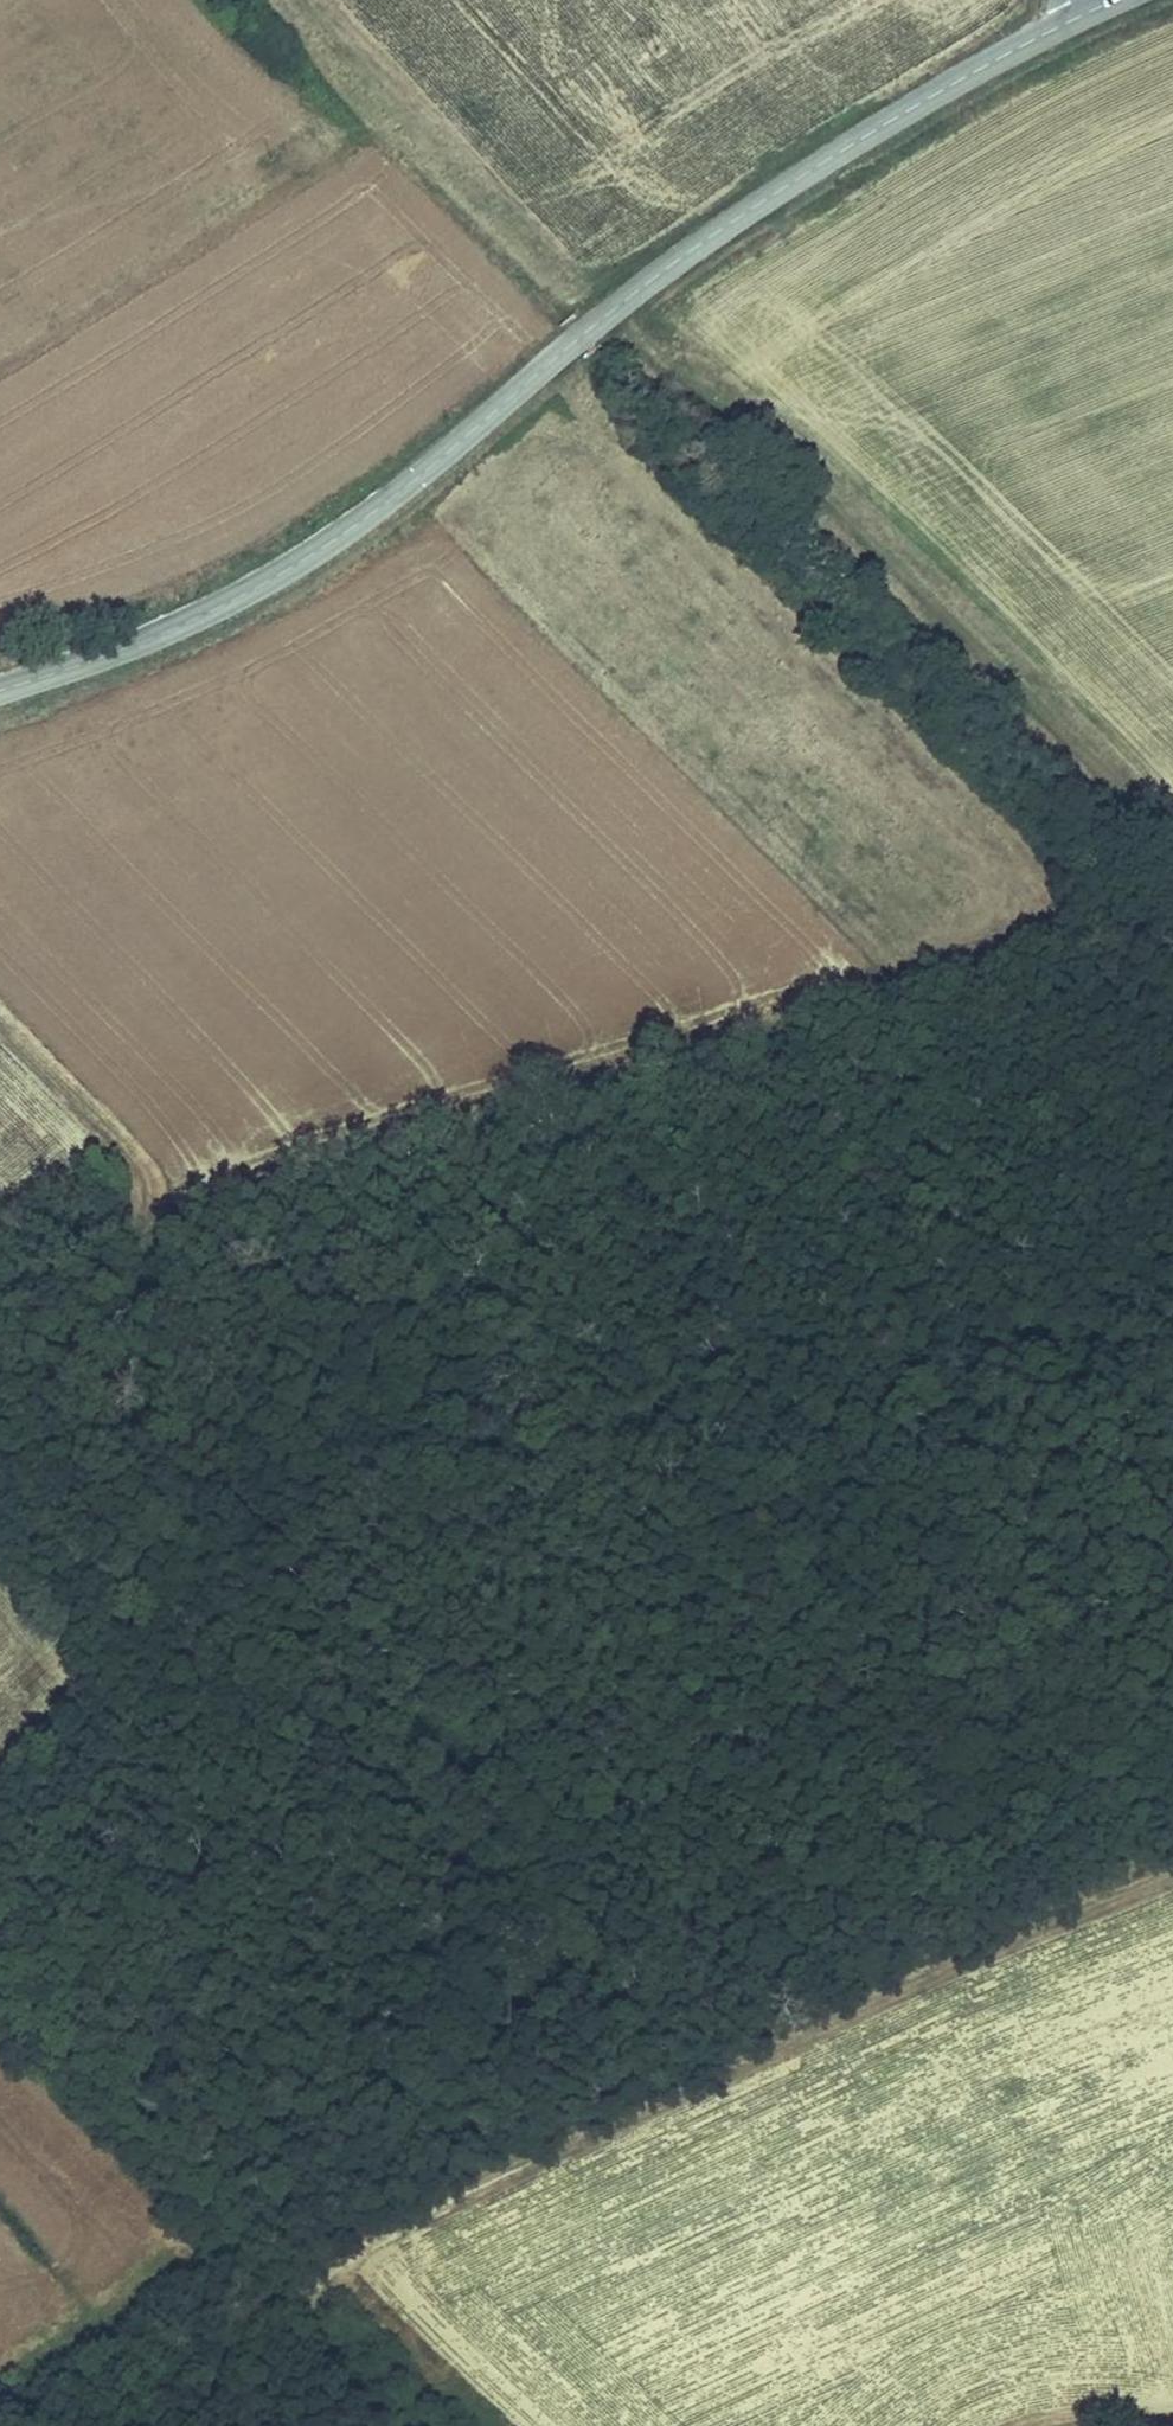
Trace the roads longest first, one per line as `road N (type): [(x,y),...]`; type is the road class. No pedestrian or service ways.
road 1 (tertiary): [(0,686),(159,630),(331,542),(762,203),(1091,9)]
road 2 (track): [(281,2310),(359,2248),(673,2089),(1172,1869)]
road 3 (track): [(281,2310),(122,2425)]
road 4 (track): [(1031,2425),(1062,2411),(1148,2425)]

